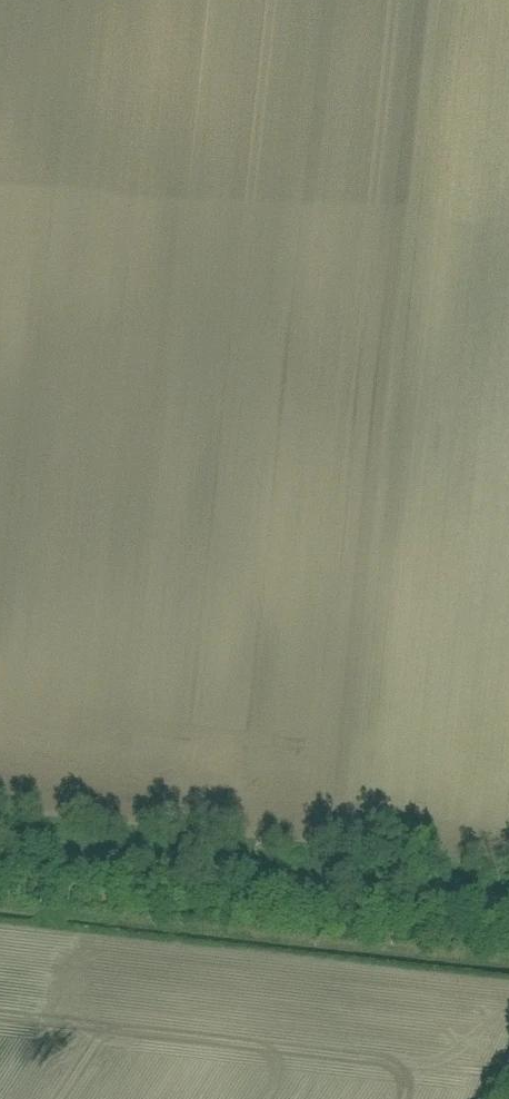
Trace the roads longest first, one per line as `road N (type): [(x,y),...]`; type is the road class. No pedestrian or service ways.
road 1 (residential): [(0,861),(508,918)]

